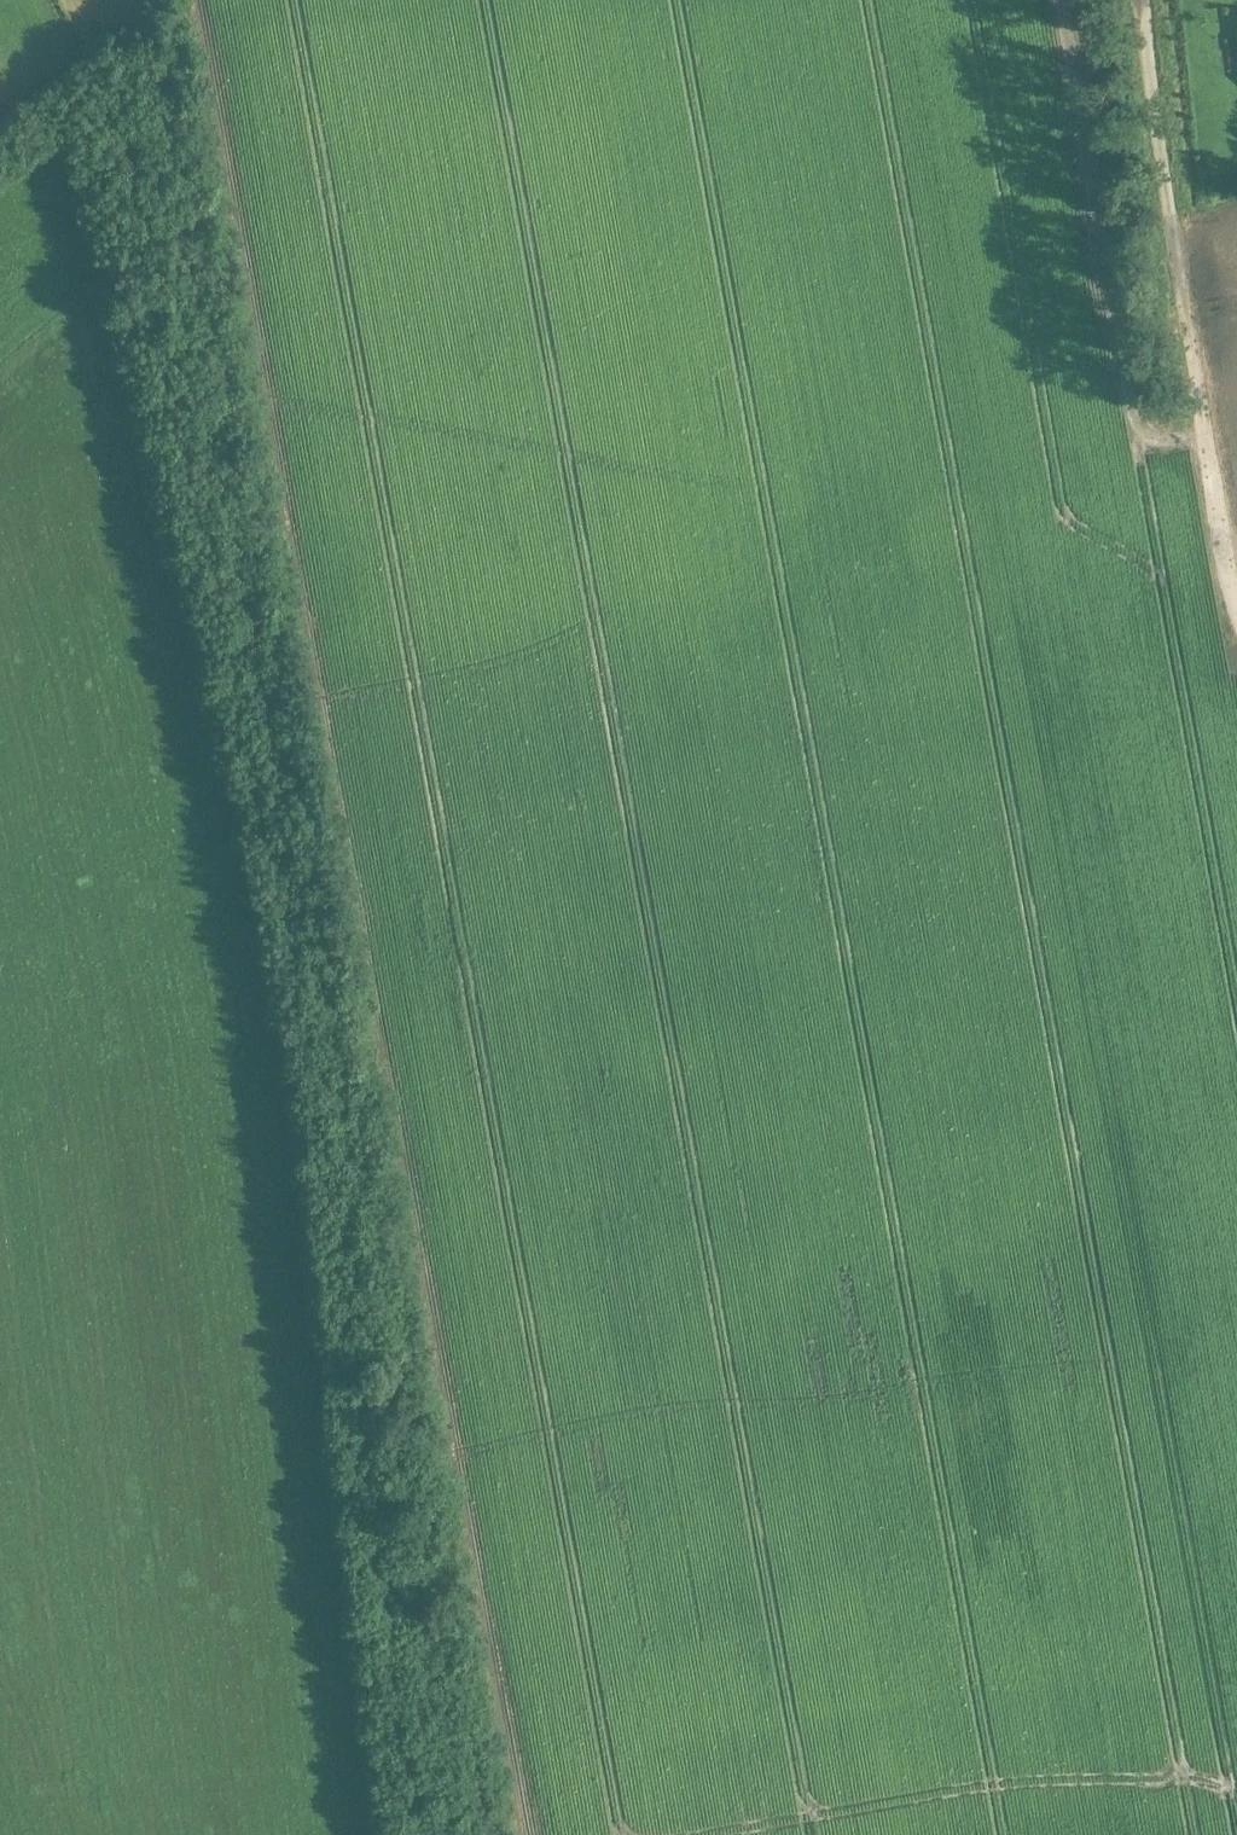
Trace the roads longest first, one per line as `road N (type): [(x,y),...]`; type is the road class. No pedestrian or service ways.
road 1 (track): [(1236,594),(1144,0)]

